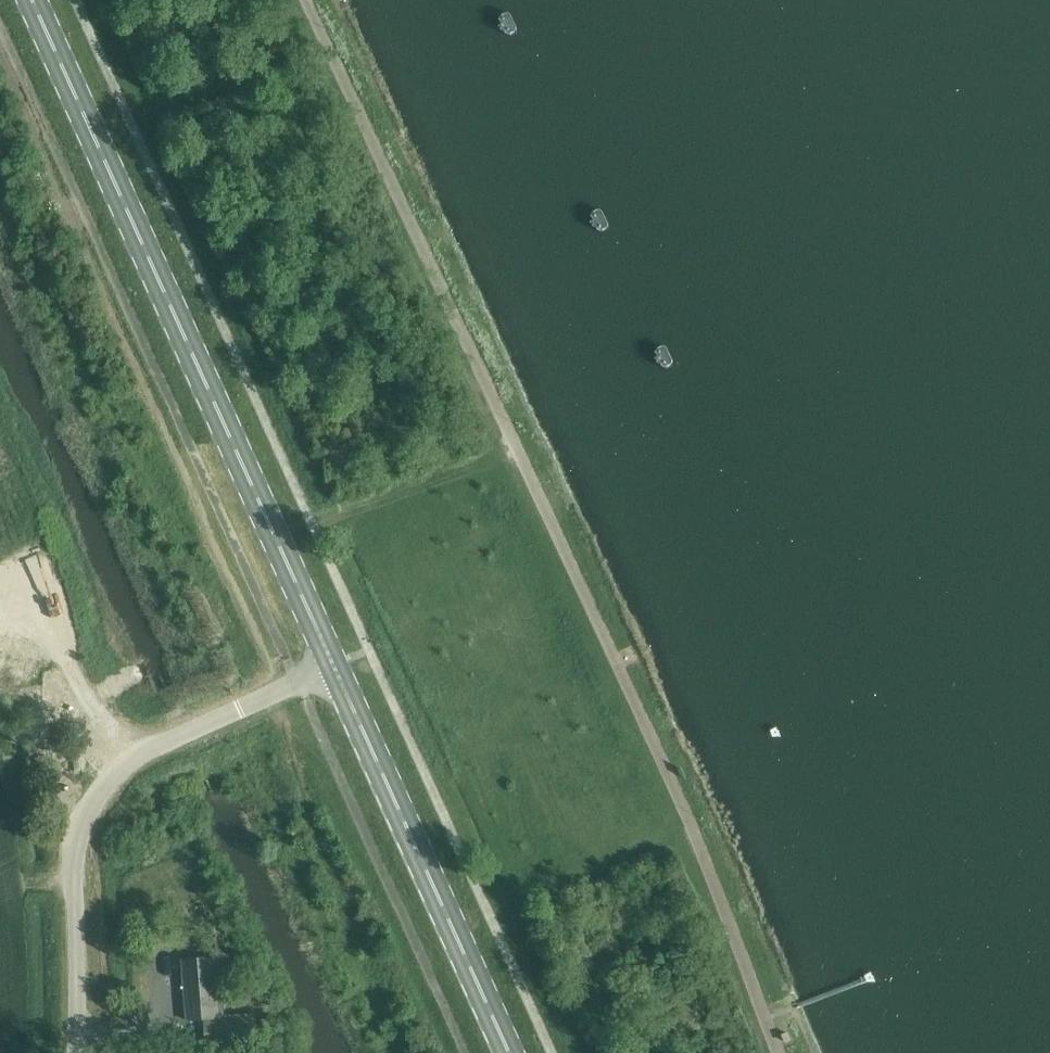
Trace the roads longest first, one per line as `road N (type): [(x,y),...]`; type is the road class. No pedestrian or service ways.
road 1 (primary): [(332,666),(40,0)]
road 2 (unclassified): [(73,1052),(76,869),(86,816),(102,787),(141,751),(332,666)]
road 3 (primary): [(508,1052),(332,666)]

